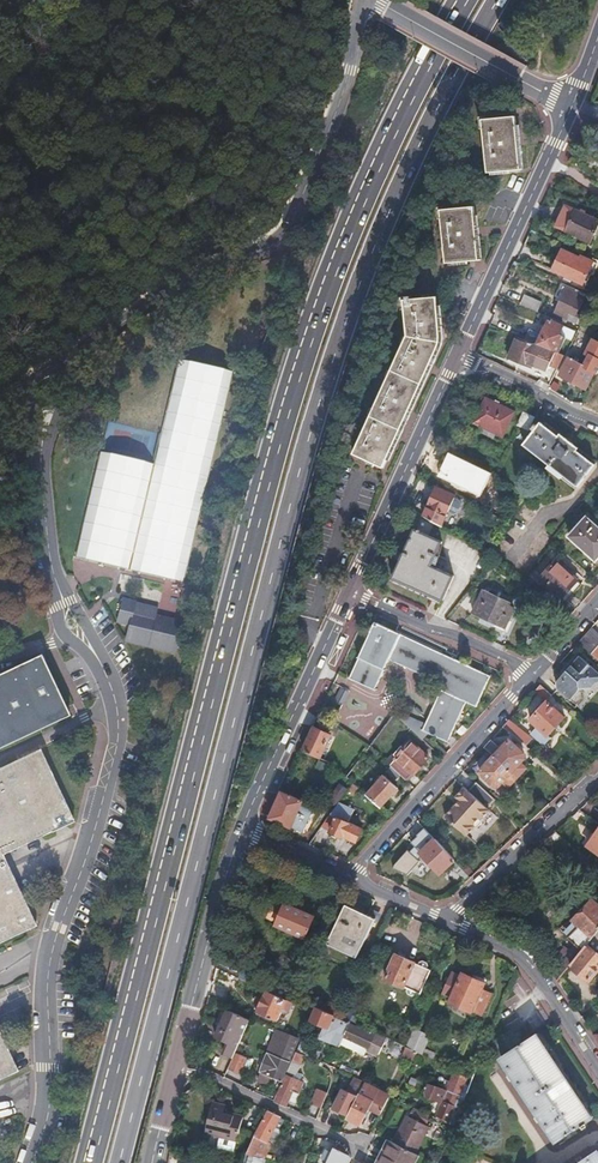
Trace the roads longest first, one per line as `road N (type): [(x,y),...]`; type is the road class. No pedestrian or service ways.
road 1 (trunk): [(460,0),(370,176),(284,405),(87,1162)]
road 2 (trunk): [(119,1162),(316,420),(391,197),(439,84),(489,0)]
road 3 (residential): [(31,1162),(52,1083),(52,951),(117,746),(106,675),(53,574),(40,463)]
road 4 (unclassified): [(337,108),(281,238),(176,287),(62,360)]
road 5 (residential): [(531,671),(347,877)]
road 6 (tertiary): [(573,108),(460,356)]
road 7 (tertiary): [(460,356),(351,594)]
road 8 (tertiary): [(351,594),(243,830)]
road 9 (tertiary): [(243,830),(175,1060)]
road 10 (residential): [(444,921),(522,958),(597,1068)]
road 11 (residential): [(444,921),(597,773)]
road 12 (residential): [(388,9),(573,108)]
road 13 (residential): [(356,1145),(175,1060)]
road 14 (residential): [(531,671),(351,594)]
road 15 (residential): [(460,356),(597,422)]

